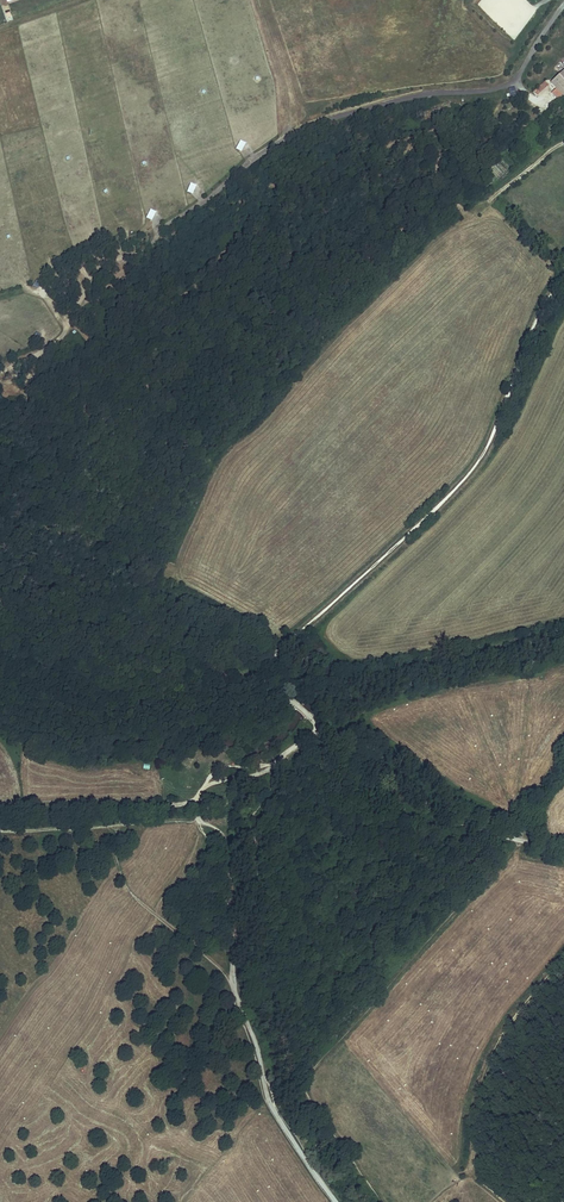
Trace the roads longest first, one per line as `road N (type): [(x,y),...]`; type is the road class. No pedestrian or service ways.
road 1 (track): [(316,722),(464,823),(563,850)]
road 2 (track): [(224,674),(167,689),(119,689),(0,643)]
road 3 (track): [(563,143),(490,199),(491,211),(537,262),(563,255)]
road 4 (track): [(476,1094),(509,1028),(563,960)]
road 5 (track): [(118,883),(232,980)]
road 6 (track): [(286,139),(295,92),(259,0)]

